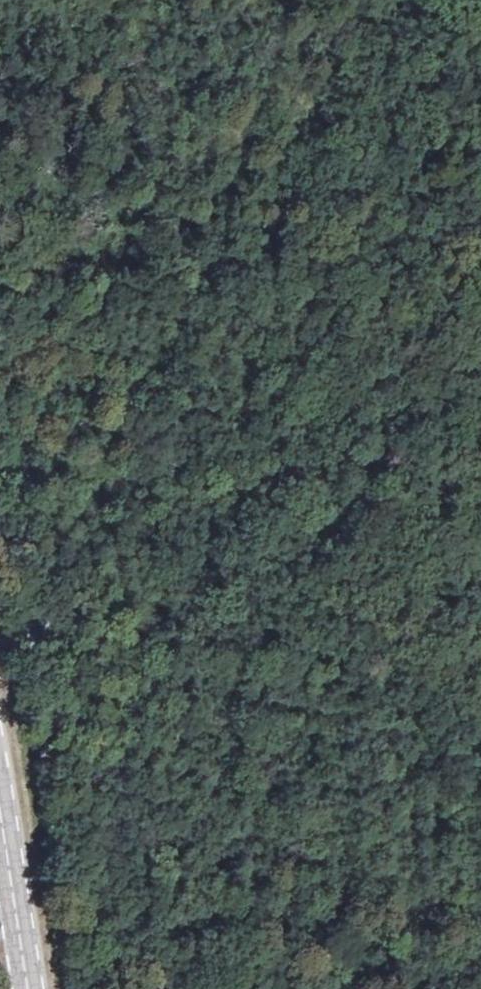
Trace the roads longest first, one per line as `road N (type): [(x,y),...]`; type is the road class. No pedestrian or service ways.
road 1 (secondary): [(0,809),(27,988)]

